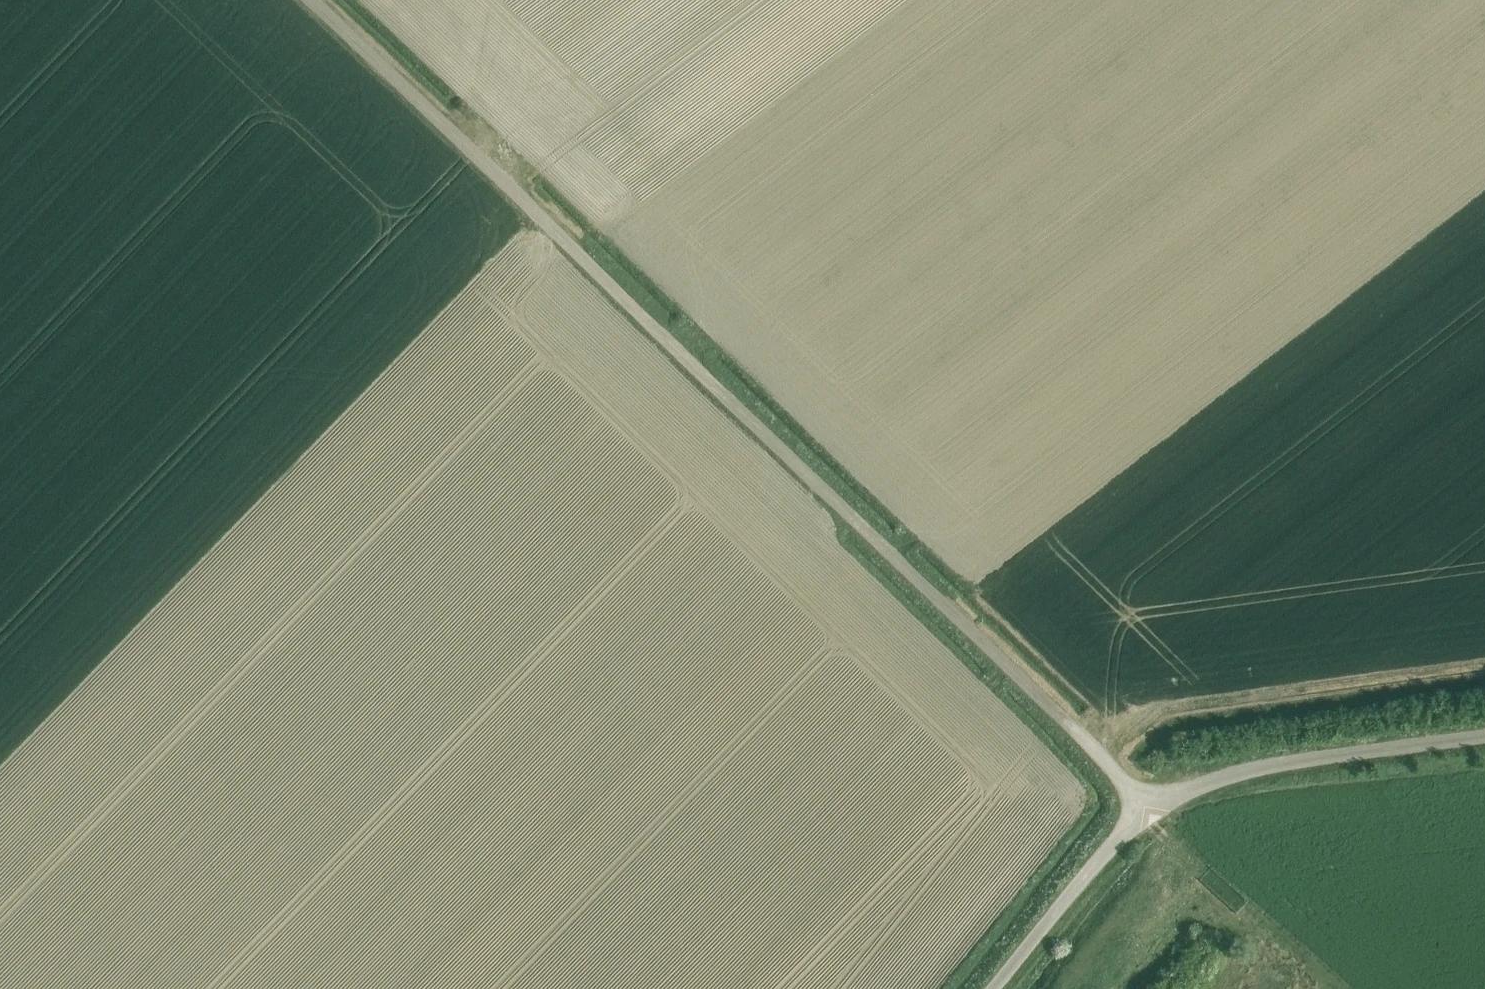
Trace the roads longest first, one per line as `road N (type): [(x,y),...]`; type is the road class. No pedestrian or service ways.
road 1 (track): [(1145,805),(296,0)]
road 2 (unclassified): [(991,988),(1145,805),(1228,775),(1484,739)]

